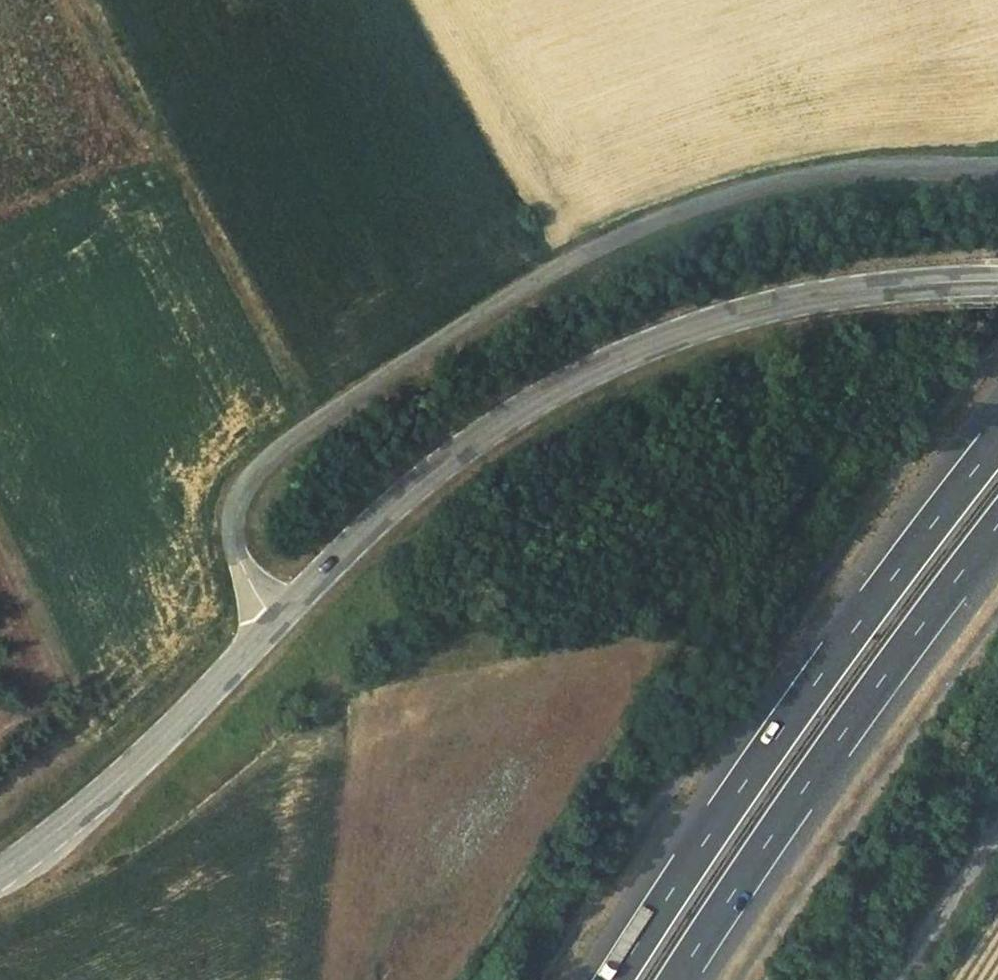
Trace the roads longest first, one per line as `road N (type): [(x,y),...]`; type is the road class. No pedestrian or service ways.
road 1 (unclassified): [(277,621),(244,574),(233,532),(242,490),(273,453),(444,336),(582,260),(725,204),(839,177),(941,169),(997,175)]
road 2 (tertiary): [(997,280),(784,302),(682,332),(562,385),(396,503),(277,621)]
road 3 (motorway): [(997,440),(780,727),(613,979)]
road 4 (motorway): [(678,979),(837,744),(997,528)]
road 5 (tertiary): [(277,621),(118,785),(0,873)]
road 6 (track): [(997,830),(897,979)]

